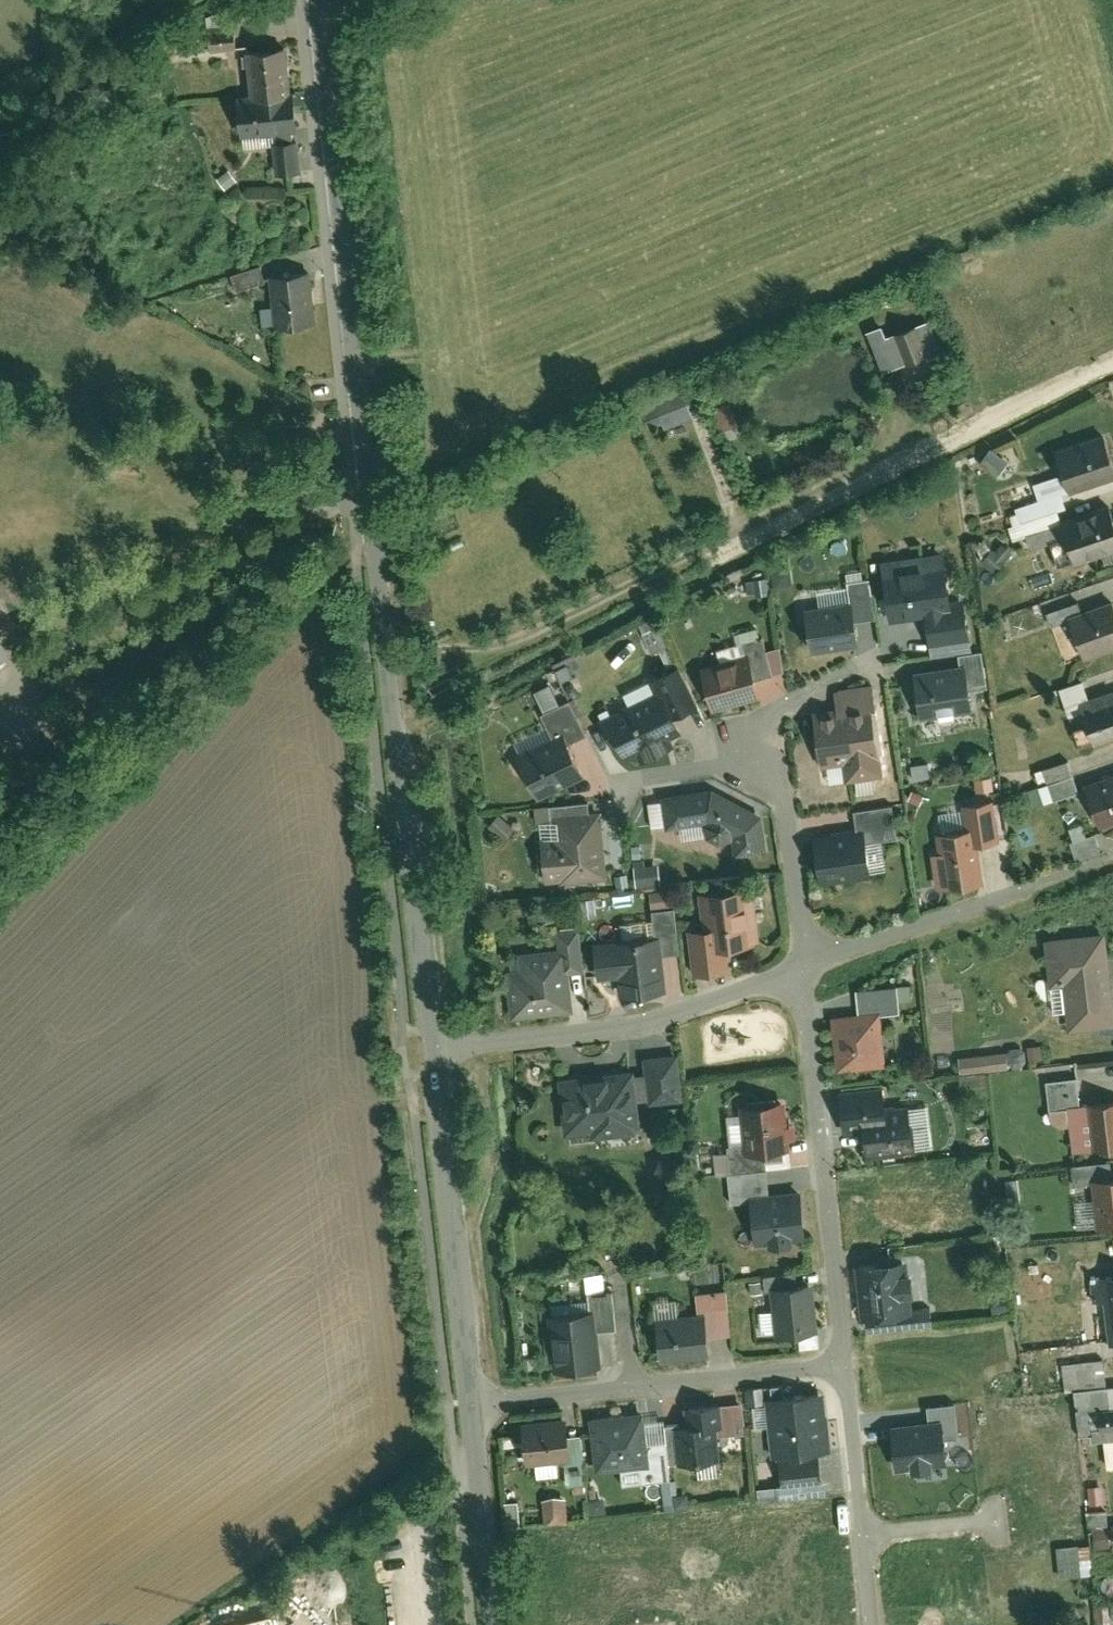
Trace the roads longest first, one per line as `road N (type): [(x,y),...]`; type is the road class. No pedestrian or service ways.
road 1 (residential): [(443,1051),(331,0)]
road 2 (residential): [(813,963),(849,1366)]
road 3 (residential): [(443,1051),(627,1032),(813,963)]
road 4 (residential): [(480,1408),(443,1051)]
road 5 (residential): [(500,1624),(474,1444),(480,1408)]
road 6 (residential): [(849,1366),(637,1390)]
road 7 (residential): [(813,963),(781,759)]
road 8 (residential): [(781,759),(773,713),(876,656)]
road 9 (residential): [(637,1390),(480,1408)]
road 10 (residential): [(781,759),(632,779)]
road 11 (residential): [(863,1536),(994,1521)]

